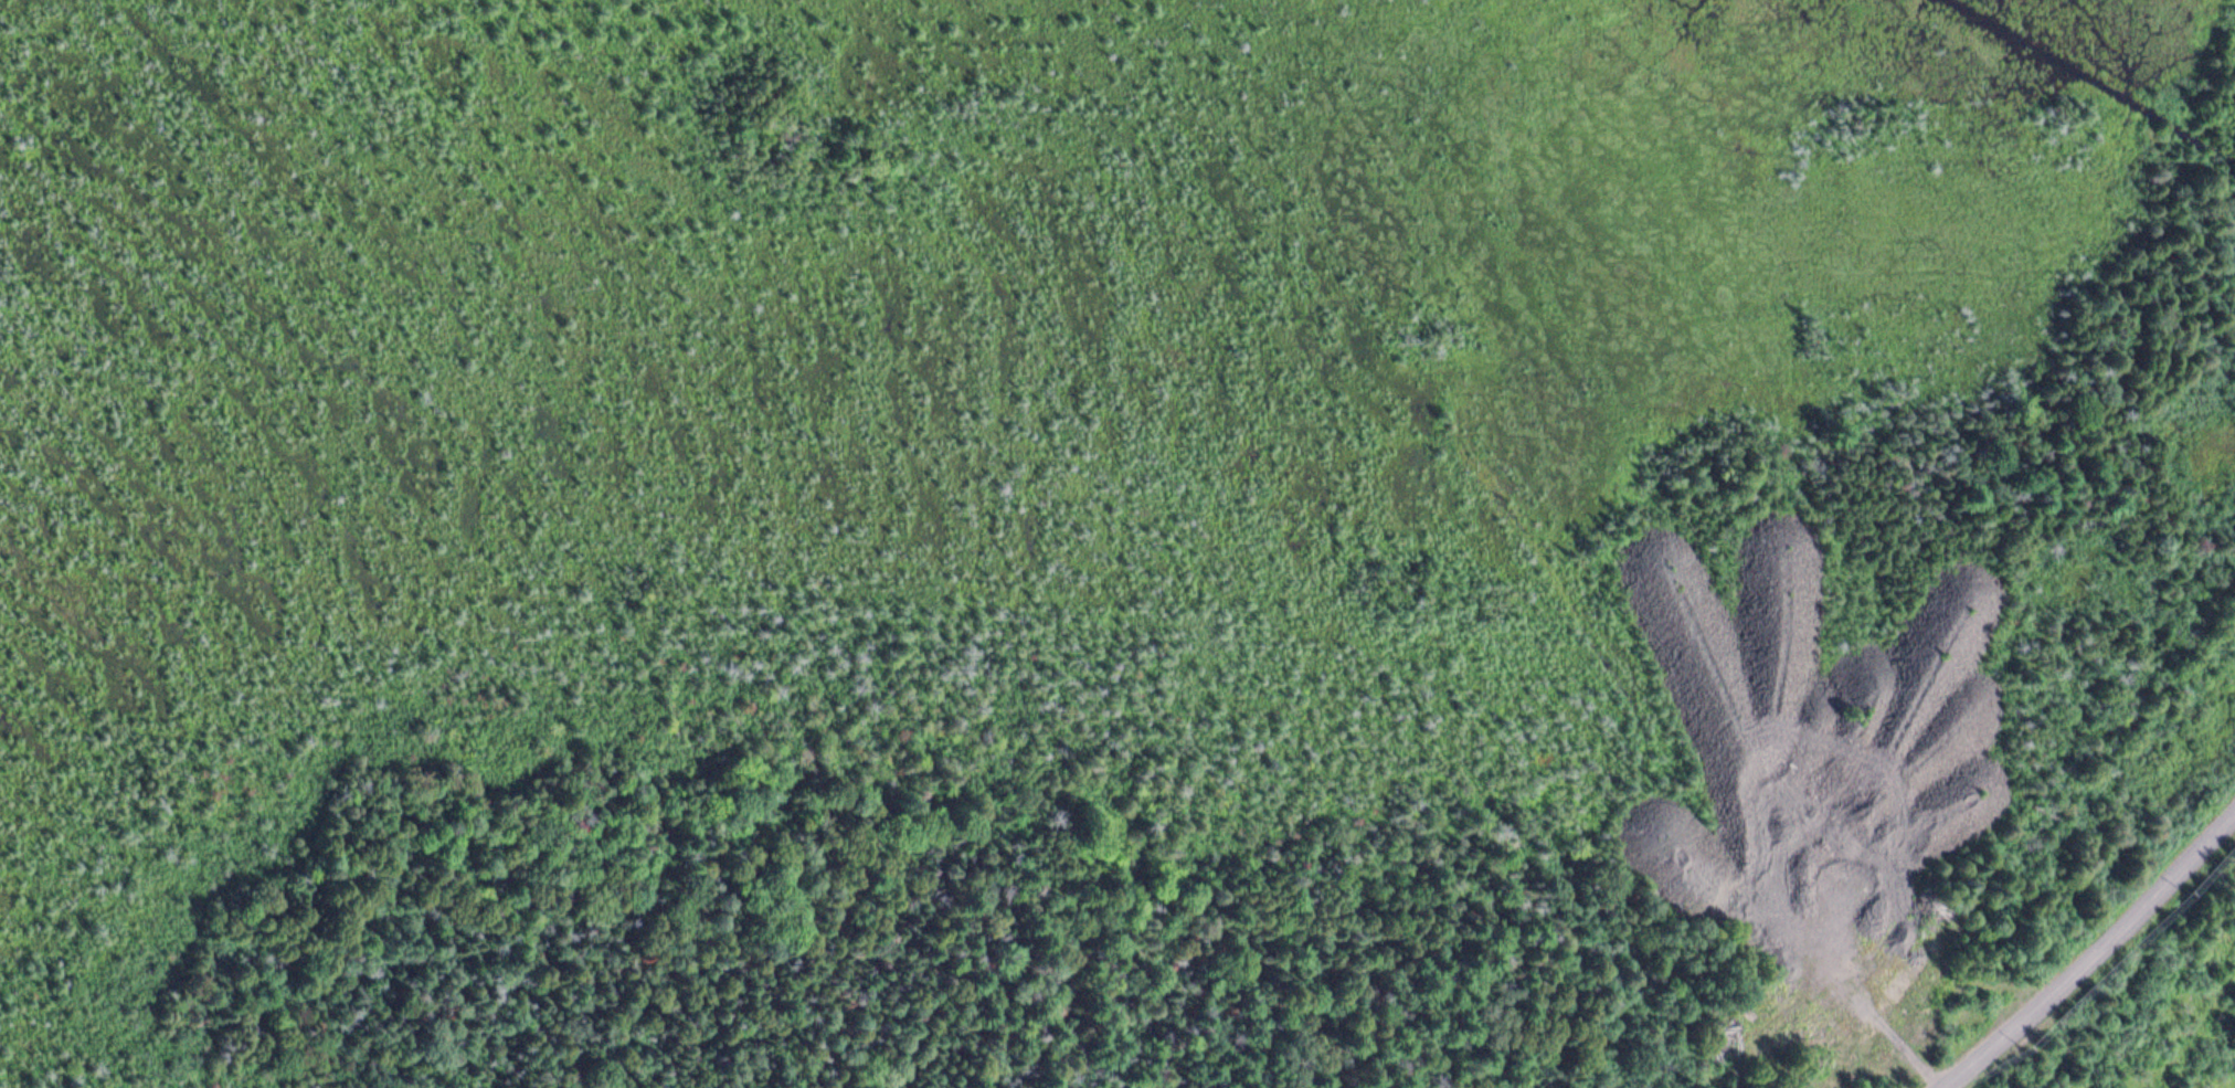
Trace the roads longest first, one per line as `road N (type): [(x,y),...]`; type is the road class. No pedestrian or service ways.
road 1 (residential): [(1942,1087),(2065,987),(2234,819)]

